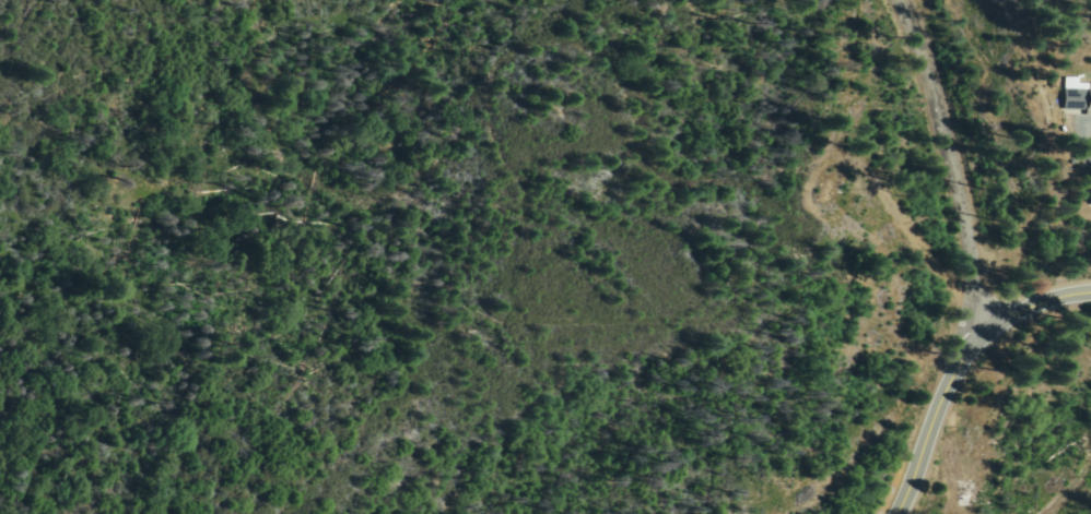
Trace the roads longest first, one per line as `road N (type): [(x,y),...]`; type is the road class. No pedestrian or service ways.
road 1 (secondary): [(1090,303),(1036,310),(993,334),(948,391),(882,513)]
road 2 (residential): [(965,264),(903,286),(866,325),(846,375),(831,513)]
road 3 (residential): [(876,0),(929,93),(950,153),(965,264)]
road 4 (residential): [(965,264),(1090,261)]

